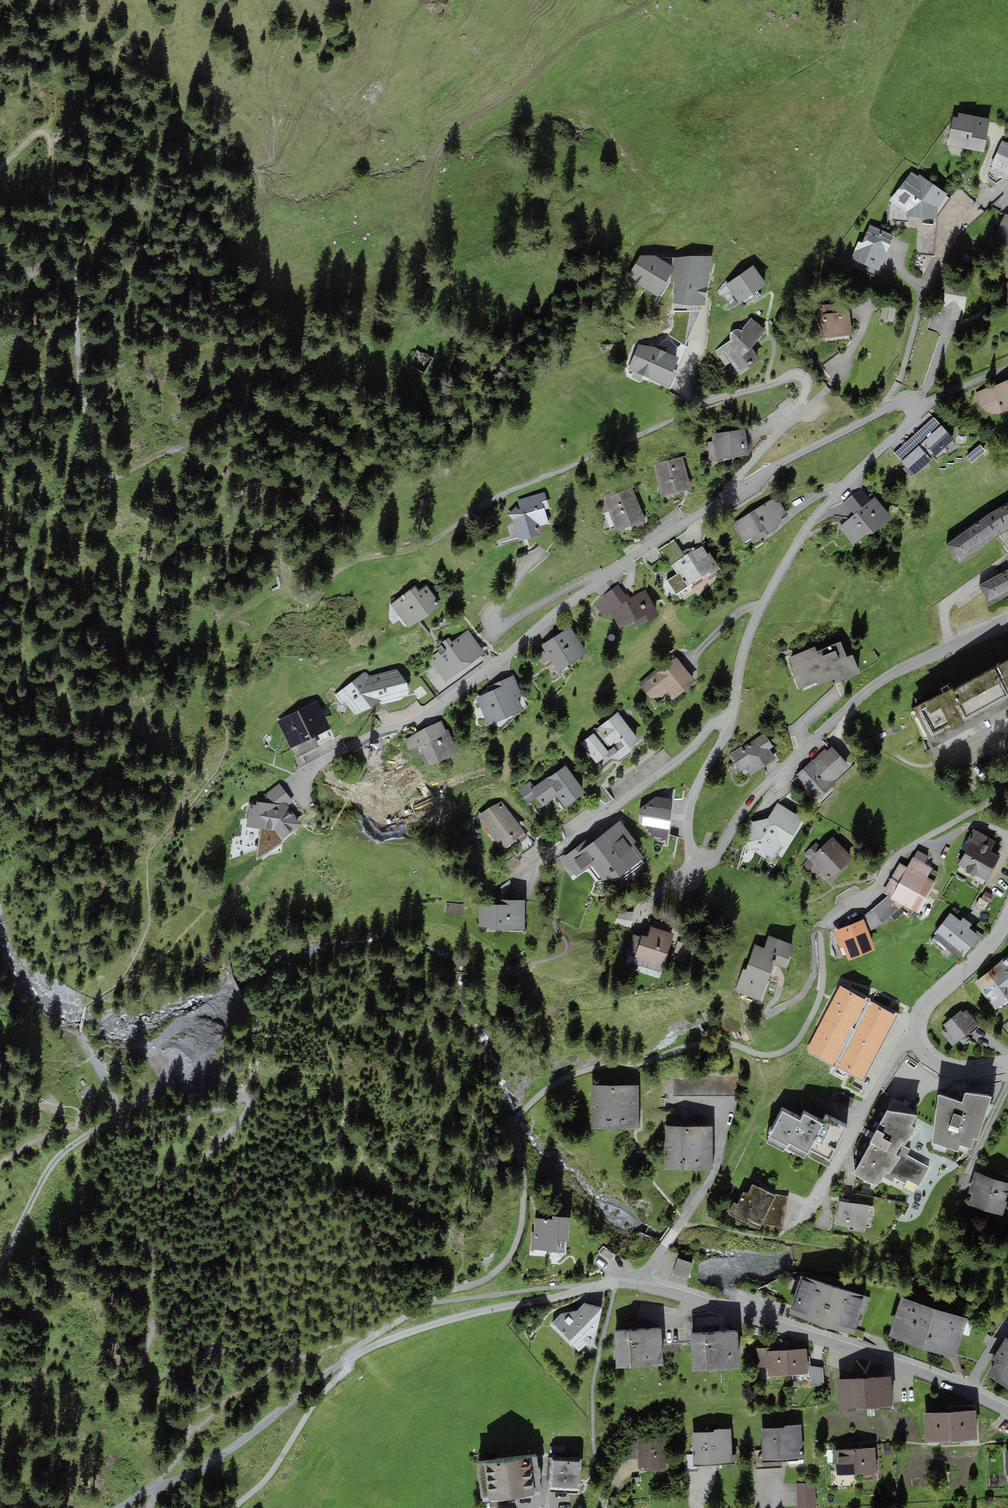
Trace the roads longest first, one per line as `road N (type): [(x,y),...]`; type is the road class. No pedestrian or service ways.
road 1 (residential): [(1007,619),(862,695),(757,794),(721,857),(696,859),(690,817),(727,736),(760,612),(822,510),(915,411),(898,404),(730,499)]
road 2 (track): [(288,564),(289,542),(345,454),(357,409),(197,445),(118,477),(95,465),(84,429),(50,138),(31,139),(0,167)]
road 3 (residential): [(1007,1412),(886,1360),(626,1282),(449,1318),(350,1354)]
road 4 (track): [(648,0),(586,33),(462,126),(437,157),(407,347),(357,409)]
road 5 (residential): [(730,499),(631,559),(455,703),(302,775),(301,788)]
road 6 (track): [(304,601),(338,570),(416,548),(506,492),(696,408)]
road 7 (residential): [(730,499),(744,470),(801,409),(808,384),(798,375),(696,408)]
road 8 (residential): [(1007,1066),(945,1069),(917,1033),(928,1002),(981,955),(1007,916)]
road 9 (track): [(157,1487),(228,1451),(350,1354)]
road 10 (track): [(111,1126),(64,1155),(0,1253)]
road 11 (track): [(174,1027),(176,1070),(111,1126)]

